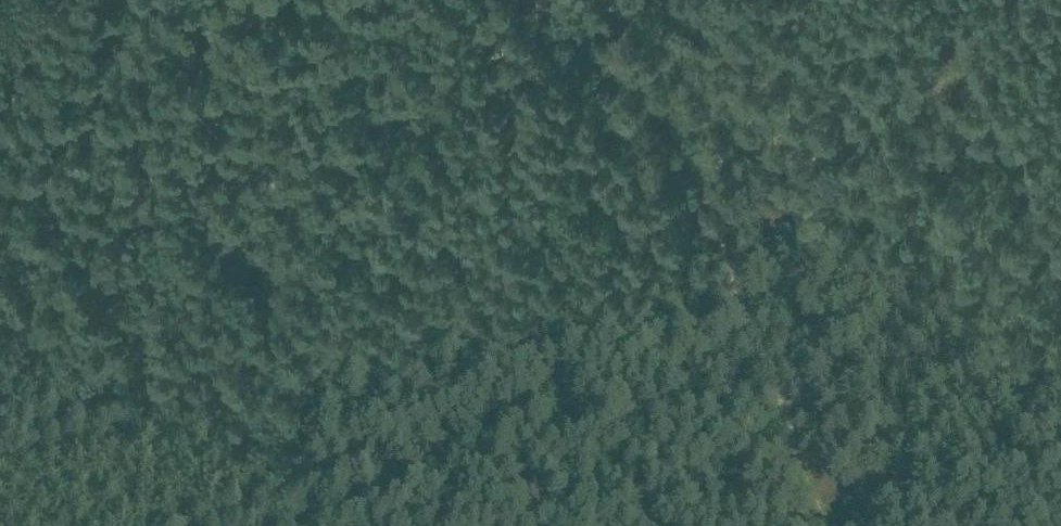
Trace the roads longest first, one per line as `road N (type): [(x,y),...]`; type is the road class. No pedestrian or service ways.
road 1 (track): [(748,315),(667,93),(574,0)]
road 2 (track): [(827,525),(748,315)]
road 3 (track): [(0,184),(66,106),(118,0)]

